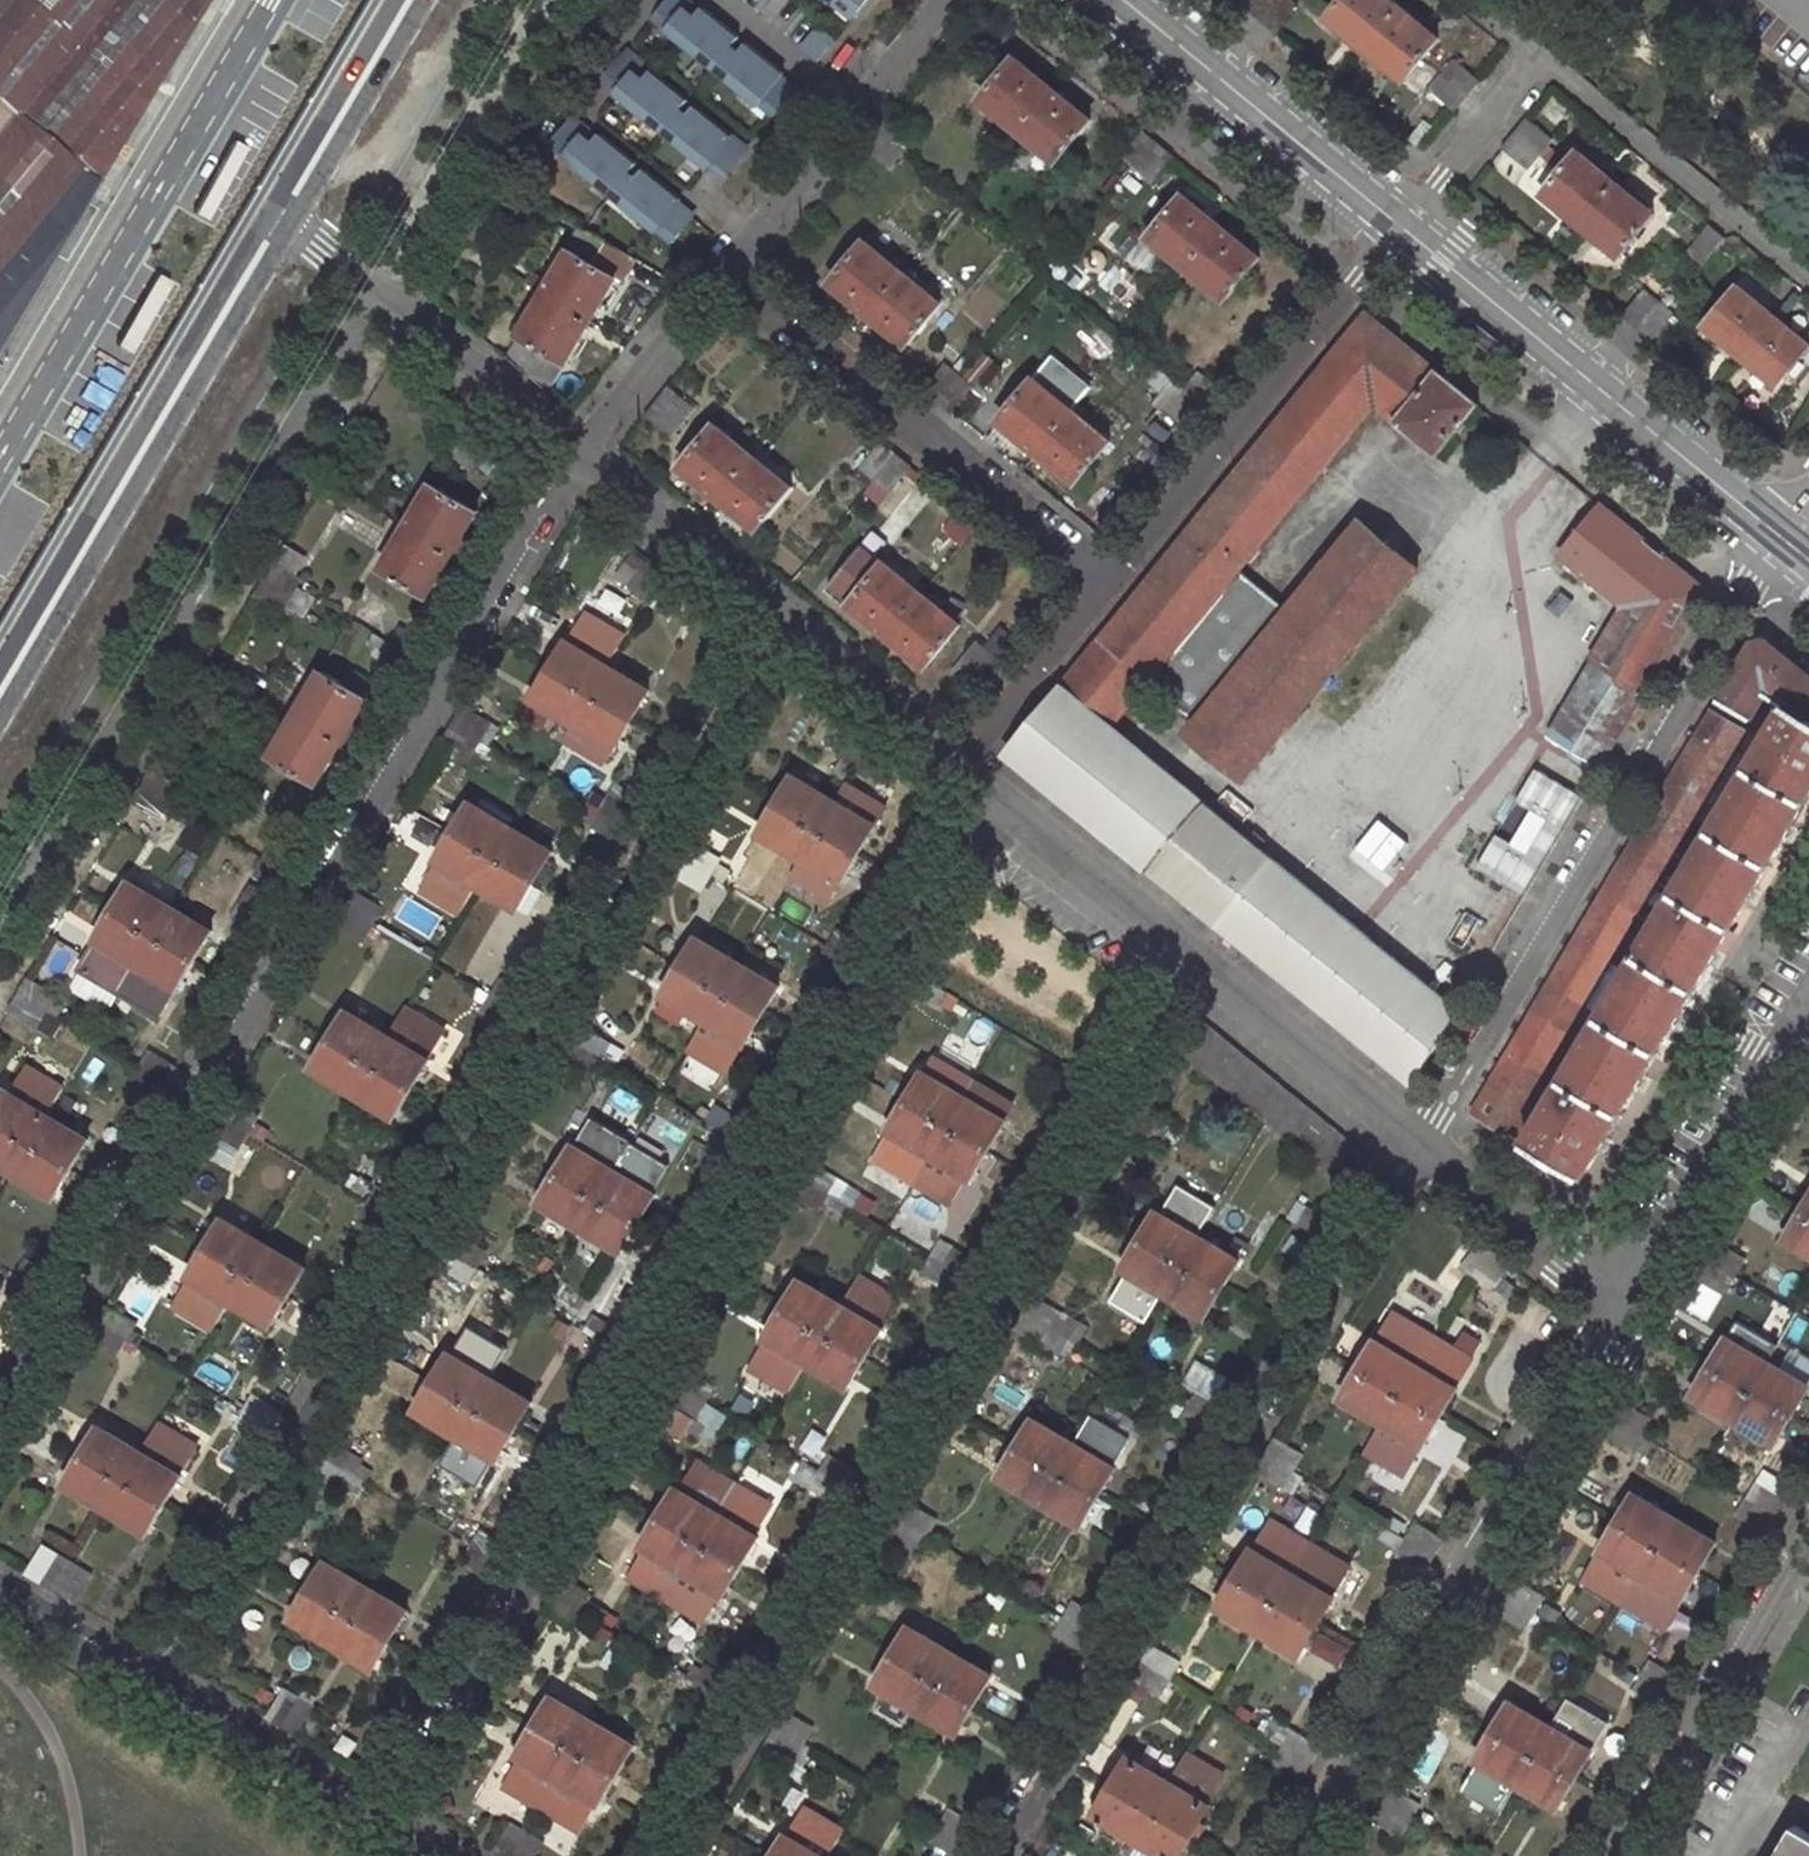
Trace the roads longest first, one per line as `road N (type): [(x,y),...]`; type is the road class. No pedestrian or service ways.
road 1 (residential): [(157,1690),(786,625)]
road 2 (residential): [(985,788),(388,1827)]
road 3 (residential): [(578,455),(0,1420)]
road 4 (residential): [(671,1855),(1196,958)]
road 5 (residential): [(1418,1141),(987,1855)]
road 6 (unclassified): [(1418,1141),(1756,588),(1792,546)]
road 7 (residential): [(1300,1855),(1626,1308)]
road 8 (tertiary): [(284,214),(0,699)]
road 9 (unclassified): [(1404,227),(1792,546)]
road 10 (residential): [(729,273),(1109,589)]
road 11 (residential): [(1109,589),(1404,227)]
road 12 (residential): [(1808,1528),(1613,1855)]
road 13 (unclassified): [(284,214),(578,455)]
road 14 (unclassified): [(1123,0),(1404,227)]
road 15 (residential): [(729,273),(948,0)]
road 16 (unclassified): [(1542,53),(1808,273)]
road 17 (residential): [(1626,1308),(1801,1014)]
road 18 (unclassified): [(1196,958),(1418,1141)]
road 19 (unclassified): [(985,788),(1196,958)]
road 20 (unclassified): [(578,455),(786,625)]
road 21 (residential): [(388,1827),(157,1690)]
road 22 (unclassified): [(1418,1141),(1626,1308)]
road 23 (tertiary): [(409,0),(284,214)]
road 24 (residential): [(578,455),(729,273)]
road 25 (residential): [(958,764),(1109,589)]
road 26 (unclassified): [(1542,53),(1404,227)]
road 27 (unclassified): [(786,625),(958,764)]
road 28 (residential): [(0,1598),(157,1690)]

